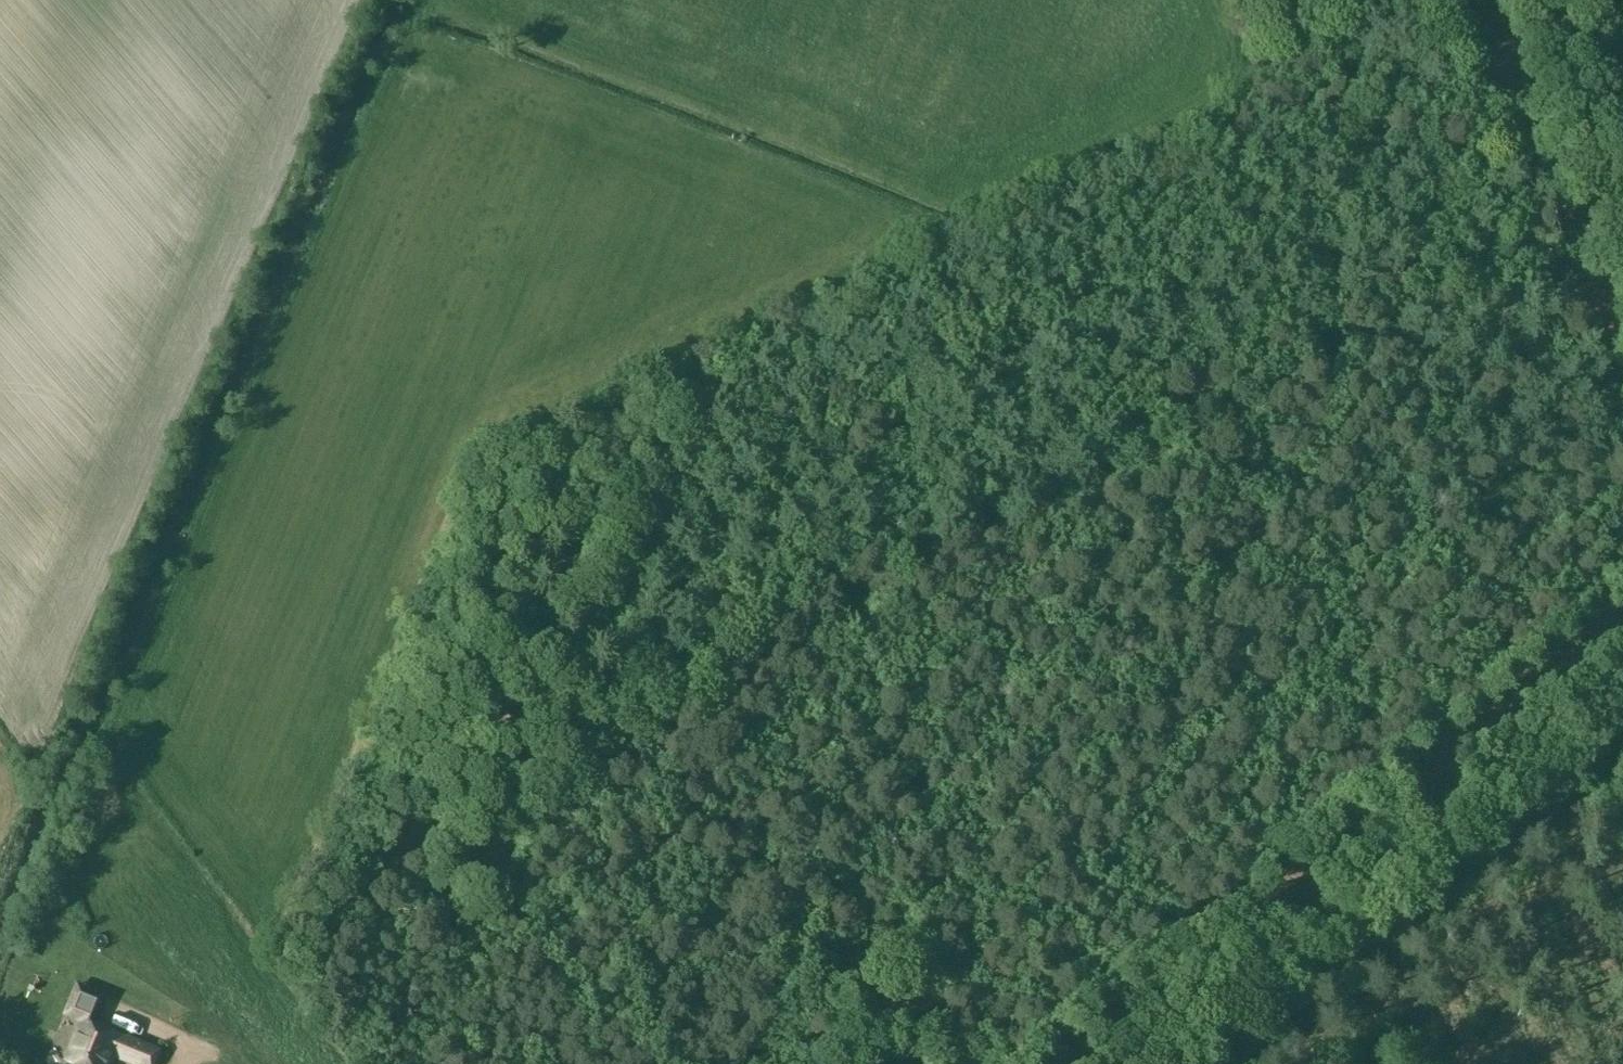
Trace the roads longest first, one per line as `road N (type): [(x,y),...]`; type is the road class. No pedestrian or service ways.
road 1 (unclassified): [(1622,664),(1128,1063)]
road 2 (unclassified): [(1622,238),(1532,0)]

